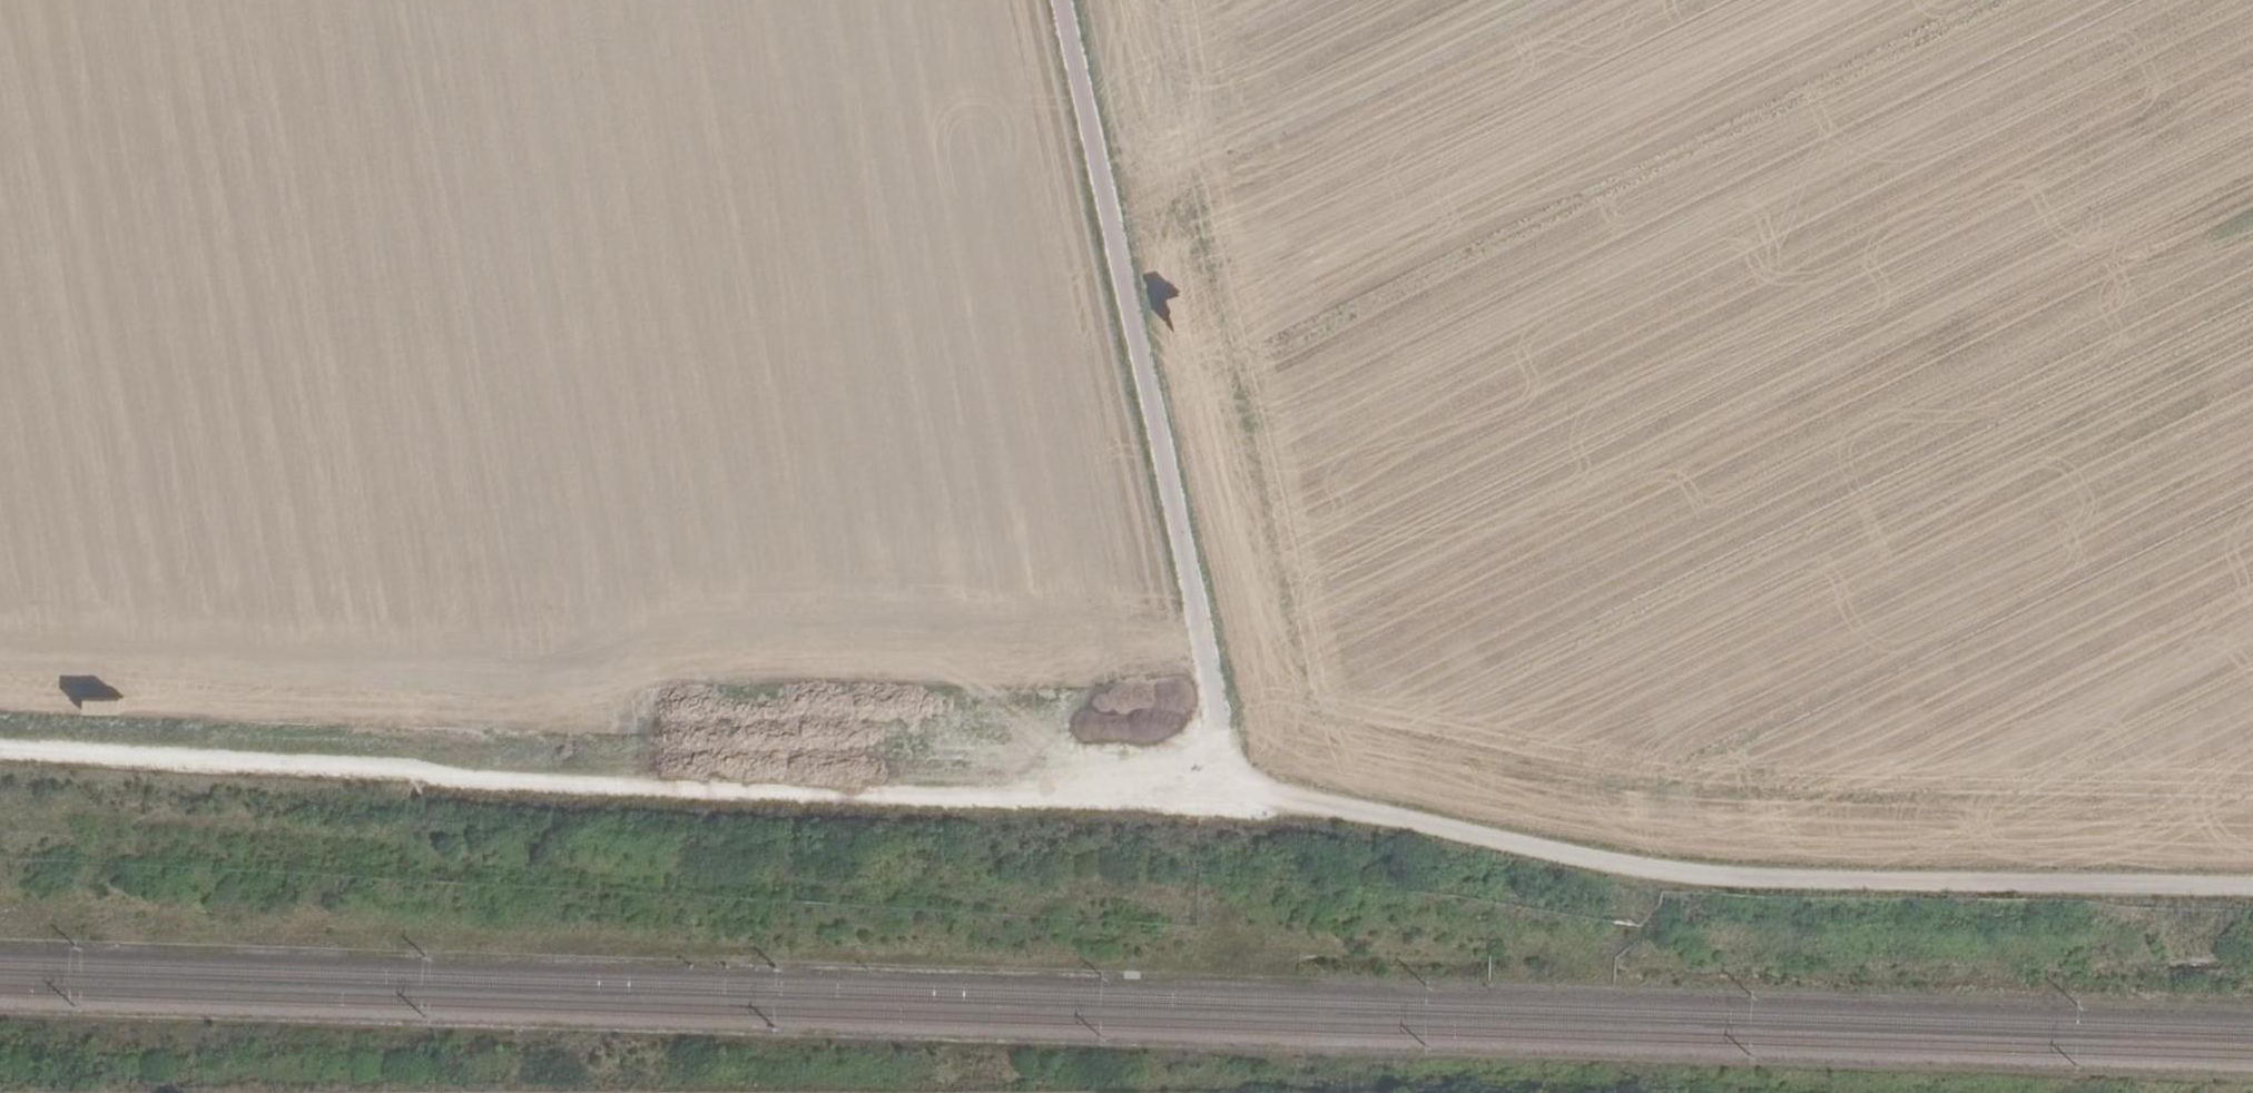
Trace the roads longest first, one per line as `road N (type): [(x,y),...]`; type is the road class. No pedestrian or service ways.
road 1 (track): [(1220,798),(444,777),(0,752)]
road 2 (track): [(1220,798),(1759,886),(2252,898)]

